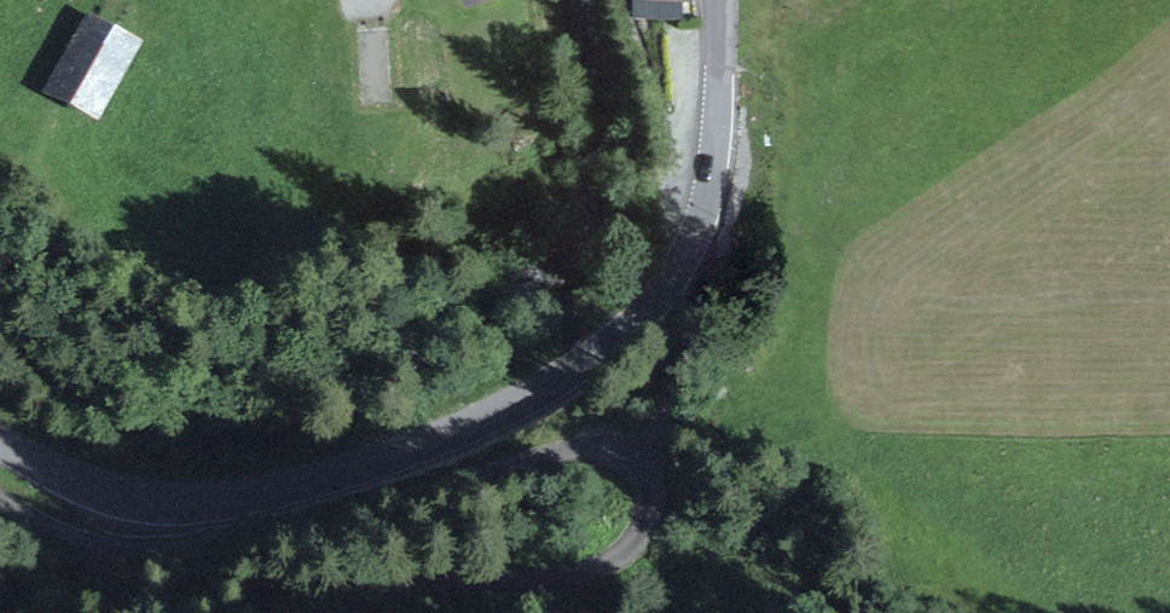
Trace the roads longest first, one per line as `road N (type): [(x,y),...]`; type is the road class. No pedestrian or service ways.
road 1 (tertiary): [(0,445),(144,502),(201,506),(259,496),(375,463),(482,419),(621,338),(662,298)]
road 2 (unclassified): [(0,504),(103,551),(181,559),(267,544),(571,452),(614,455),(646,486)]
road 3 (unclassified): [(646,486),(645,529),(614,559),(425,582),(336,612)]
road 4 (tertiary): [(662,298),(685,262),(710,183),(719,0)]
road 5 (unclassified): [(662,298),(686,321),(646,486)]

